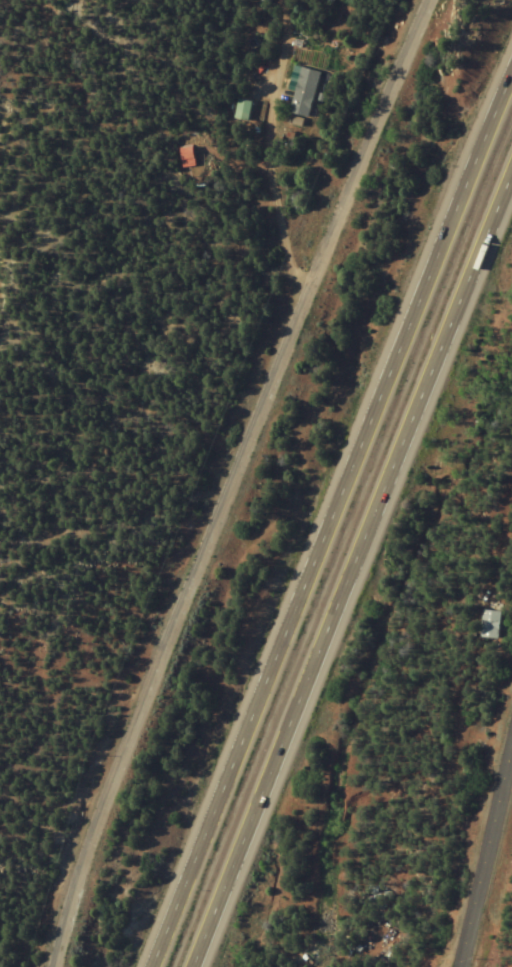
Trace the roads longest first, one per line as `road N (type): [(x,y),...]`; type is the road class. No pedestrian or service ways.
road 1 (residential): [(46,966),(88,809),(241,422),(422,0)]
road 2 (motorway): [(511,88),(382,391),(156,966)]
road 3 (motorway): [(192,966),(358,540),(511,187)]
road 4 (residential): [(445,966),(511,681)]

